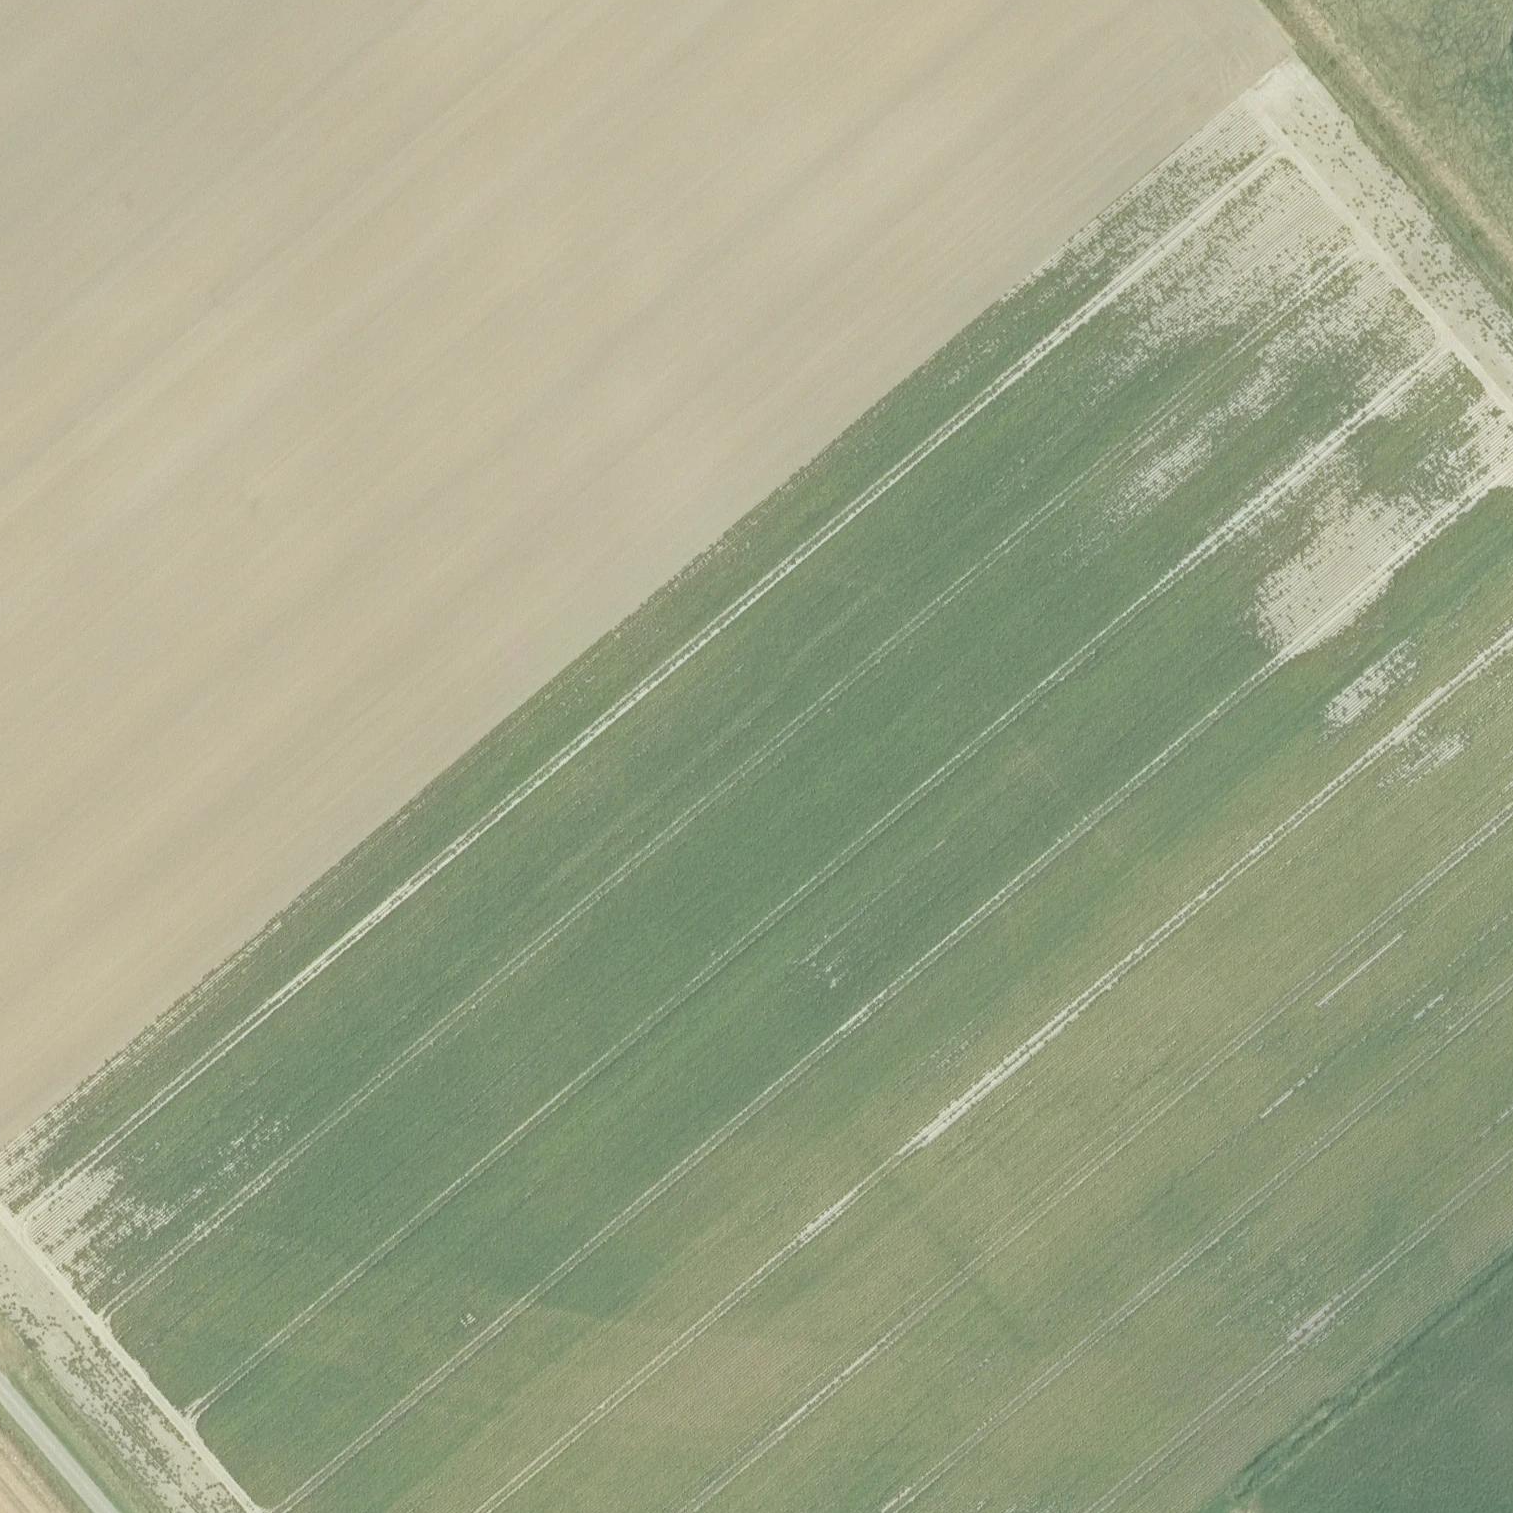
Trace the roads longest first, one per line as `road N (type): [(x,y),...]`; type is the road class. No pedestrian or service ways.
road 1 (unclassified): [(107,1512),(0,1386)]

